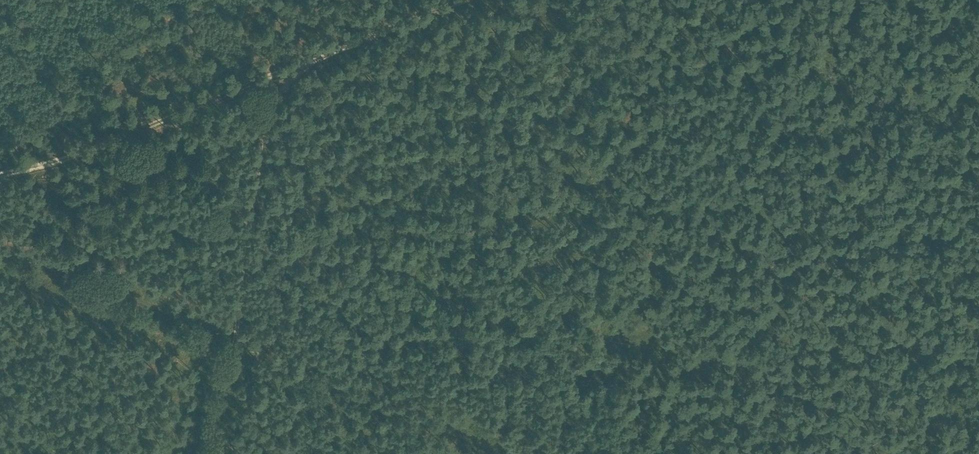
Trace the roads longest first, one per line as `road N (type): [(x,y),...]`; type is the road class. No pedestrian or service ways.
road 1 (track): [(240,350),(271,134),(325,54),(459,0)]
road 2 (track): [(0,174),(47,165),(325,54)]
road 3 (track): [(498,453),(240,350)]

